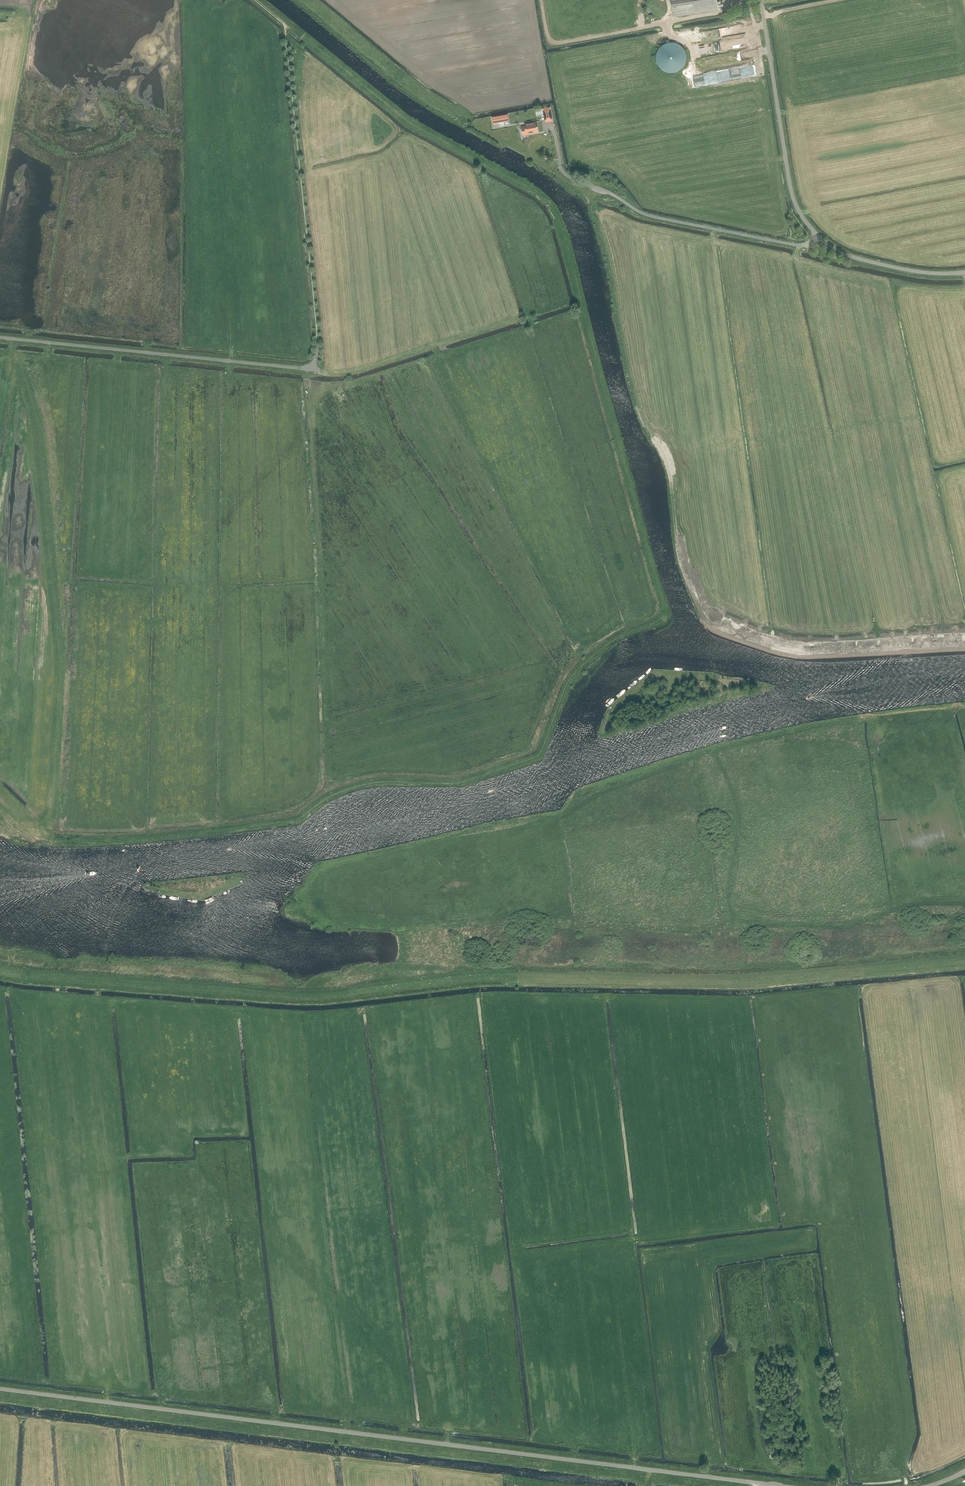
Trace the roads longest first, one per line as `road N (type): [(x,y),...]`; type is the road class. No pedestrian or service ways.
road 1 (unclassified): [(0,1391),(768,1485)]
road 2 (unclassified): [(903,269),(835,249),(797,208),(761,0)]
road 3 (unclassified): [(316,359),(300,368),(0,337)]
road 4 (track): [(659,23),(552,42),(542,0)]

